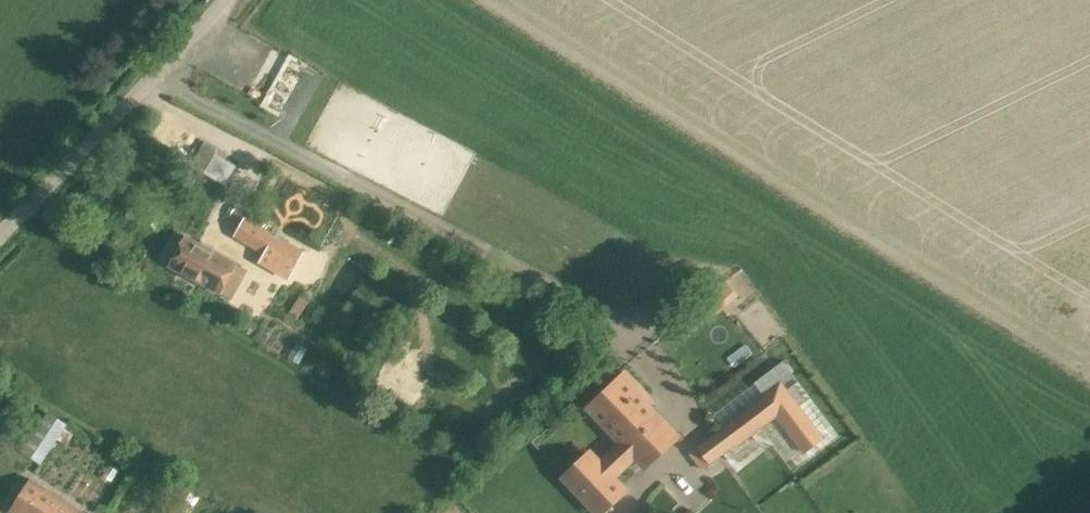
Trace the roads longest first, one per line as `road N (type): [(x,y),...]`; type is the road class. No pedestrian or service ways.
road 1 (unclassified): [(0,232),(227,0)]

